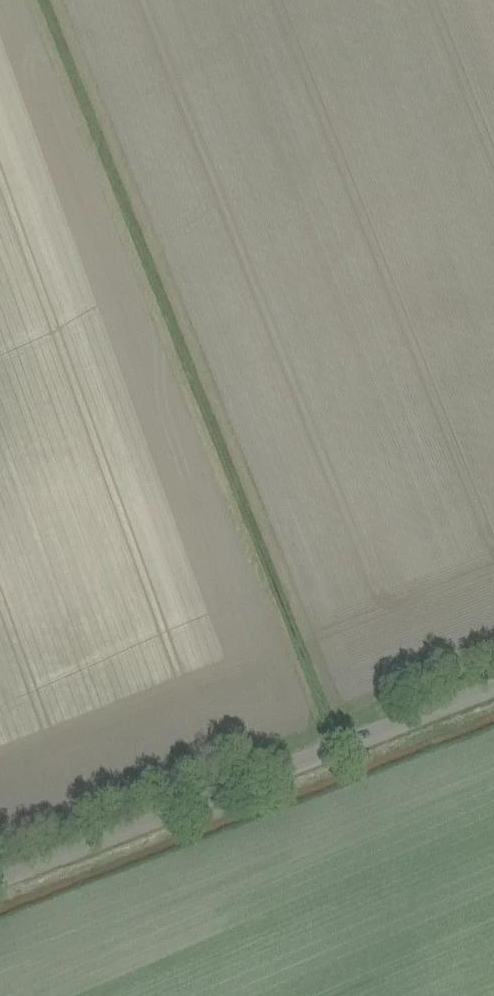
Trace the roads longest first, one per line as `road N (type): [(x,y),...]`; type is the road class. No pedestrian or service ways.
road 1 (unclassified): [(0,877),(493,686)]

